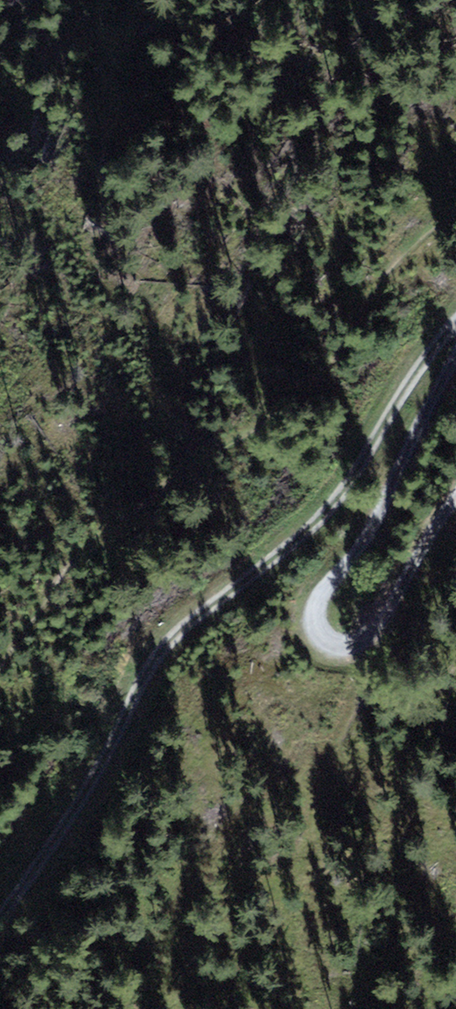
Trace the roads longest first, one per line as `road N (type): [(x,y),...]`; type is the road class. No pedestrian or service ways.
road 1 (track): [(455,335),(437,335),(311,518),(126,661),(0,909)]
road 2 (track): [(455,477),(359,631),(317,651),(309,615),(455,387)]

